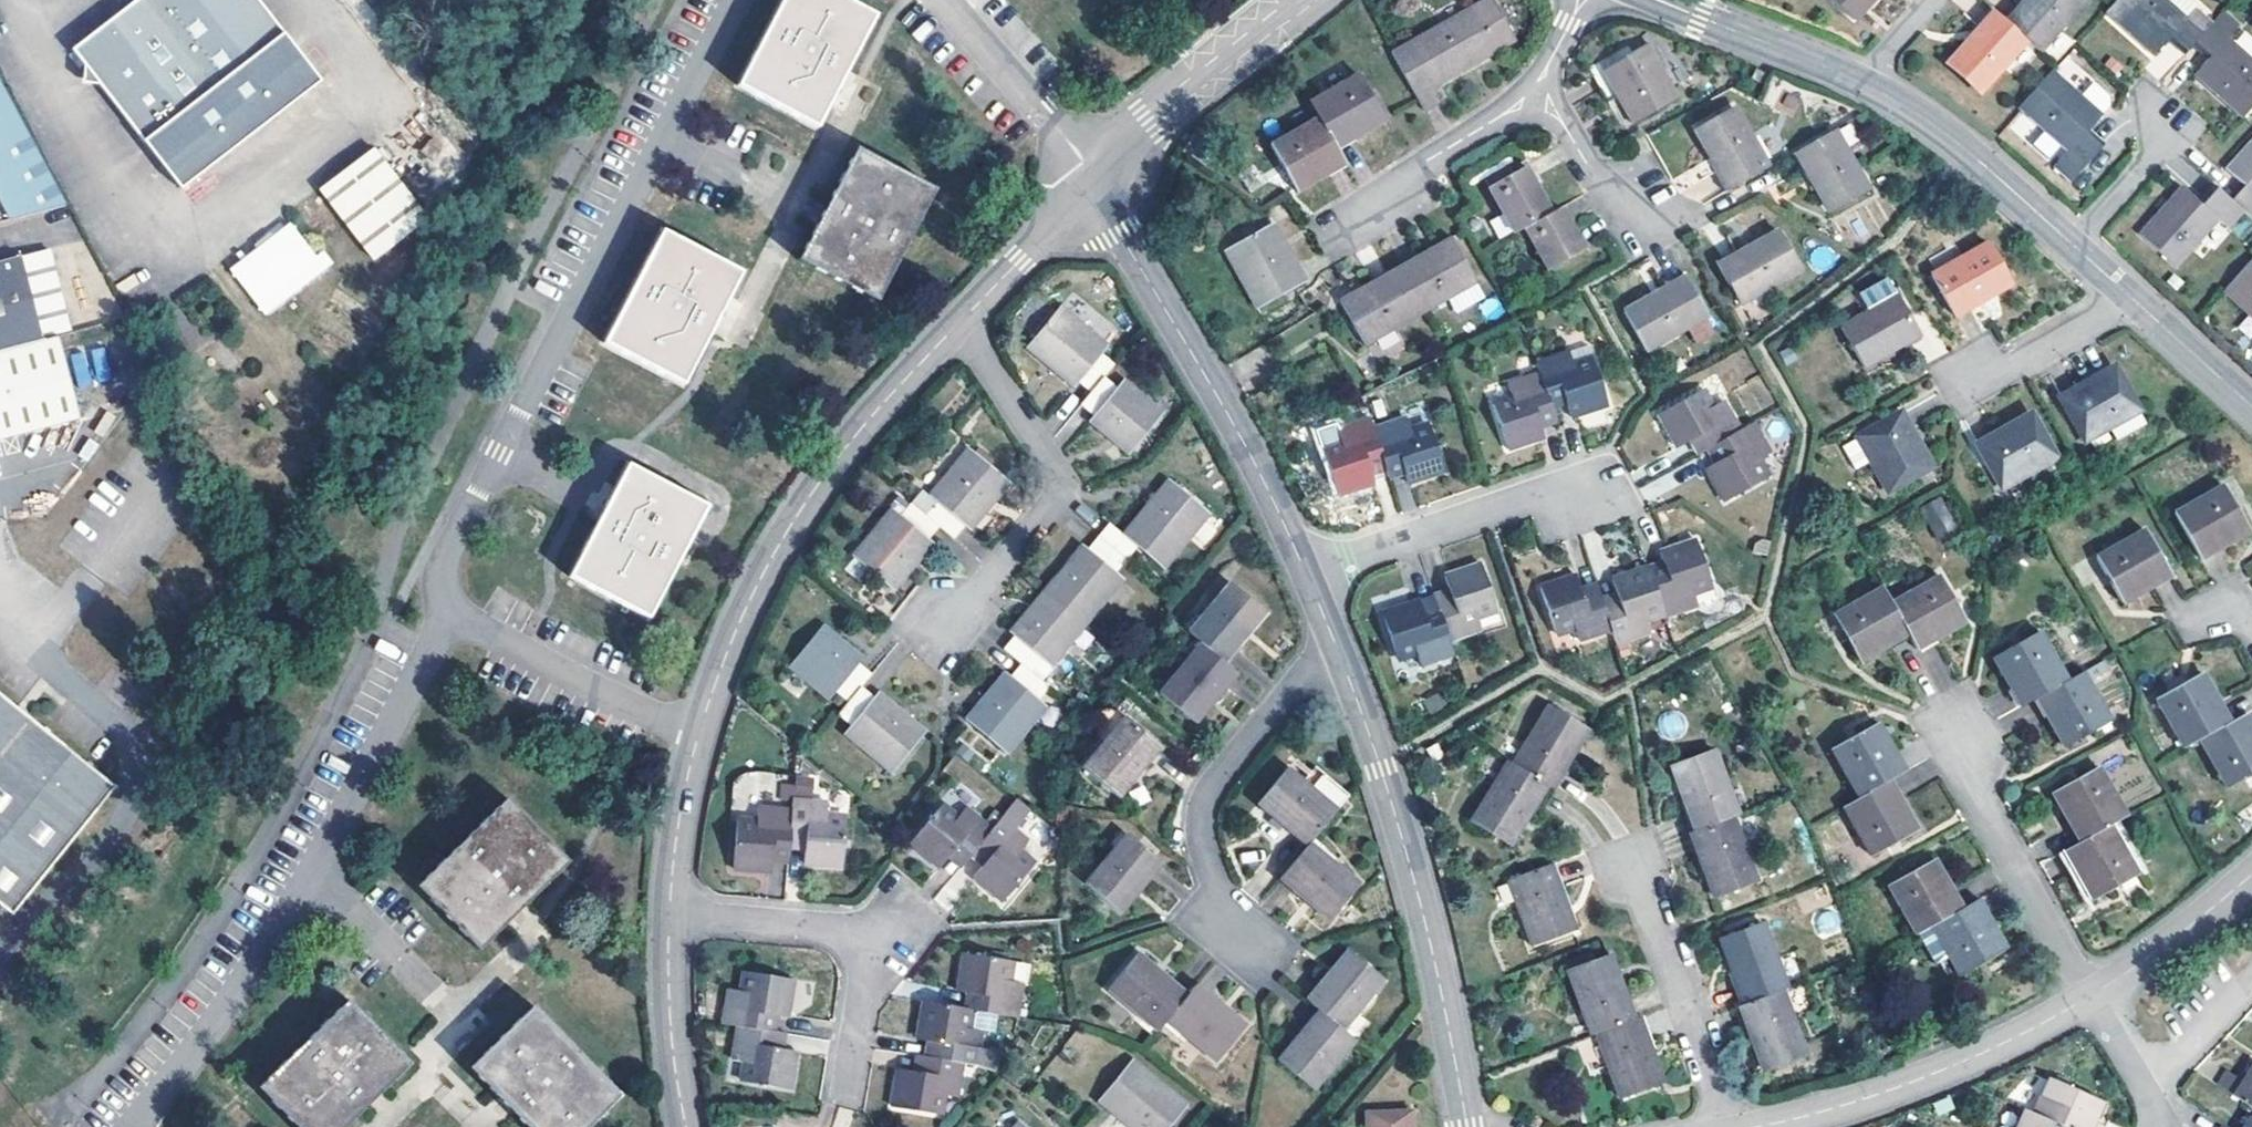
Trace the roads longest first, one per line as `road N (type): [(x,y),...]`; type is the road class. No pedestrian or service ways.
road 1 (residential): [(736,0),(477,497),(444,568),(445,612)]
road 2 (residential): [(445,612),(437,641),(313,872),(143,1126)]
road 3 (residential): [(961,321),(851,442),(795,519),(739,626),(698,738)]
road 4 (residential): [(1469,1126),(1429,936),(1339,650)]
road 5 (residential): [(1307,575),(1261,473),(1095,184)]
road 6 (residential): [(670,912),(874,930),(846,1097)]
road 7 (residential): [(961,321),(1050,470),(1054,497),(946,627)]
road 8 (residential): [(1752,1126),(1896,1088),(2089,998)]
road 9 (residential): [(1339,650),(1305,672),(1205,800),(1206,851),(1243,945)]
road 10 (residential): [(1307,575),(1532,496),(1591,497)]
road 11 (residential): [(2089,998),(1976,798),(1961,733)]
road 12 (residential): [(1317,0),(1095,184)]
road 13 (residential): [(445,612),(698,738)]
road 14 (residential): [(1724,1126),(1632,865)]
road 15 (tertiary): [(1867,84),(1959,143),(2074,245)]
road 16 (residential): [(1095,184),(946,0)]
road 17 (tertiary): [(1660,0),(1867,84)]
road 18 (residential): [(1537,83),(1506,113),(1390,191),(1368,217)]
road 19 (residential): [(670,912),(670,1006),(687,1126)]
road 20 (residential): [(2089,998),(2251,876)]
road 21 (residential): [(1095,184),(961,321)]
road 22 (residential): [(2132,298),(2017,365),(1968,375)]
road 23 (residential): [(698,738),(670,912)]
road 24 (residential): [(1537,83),(1593,171),(1638,210)]
road 25 (tertiary): [(2132,298),(2251,405)]
road 26 (residential): [(2074,245),(2149,162),(2162,120)]
road 27 (residential): [(2089,998),(2155,1110),(2155,1126)]

